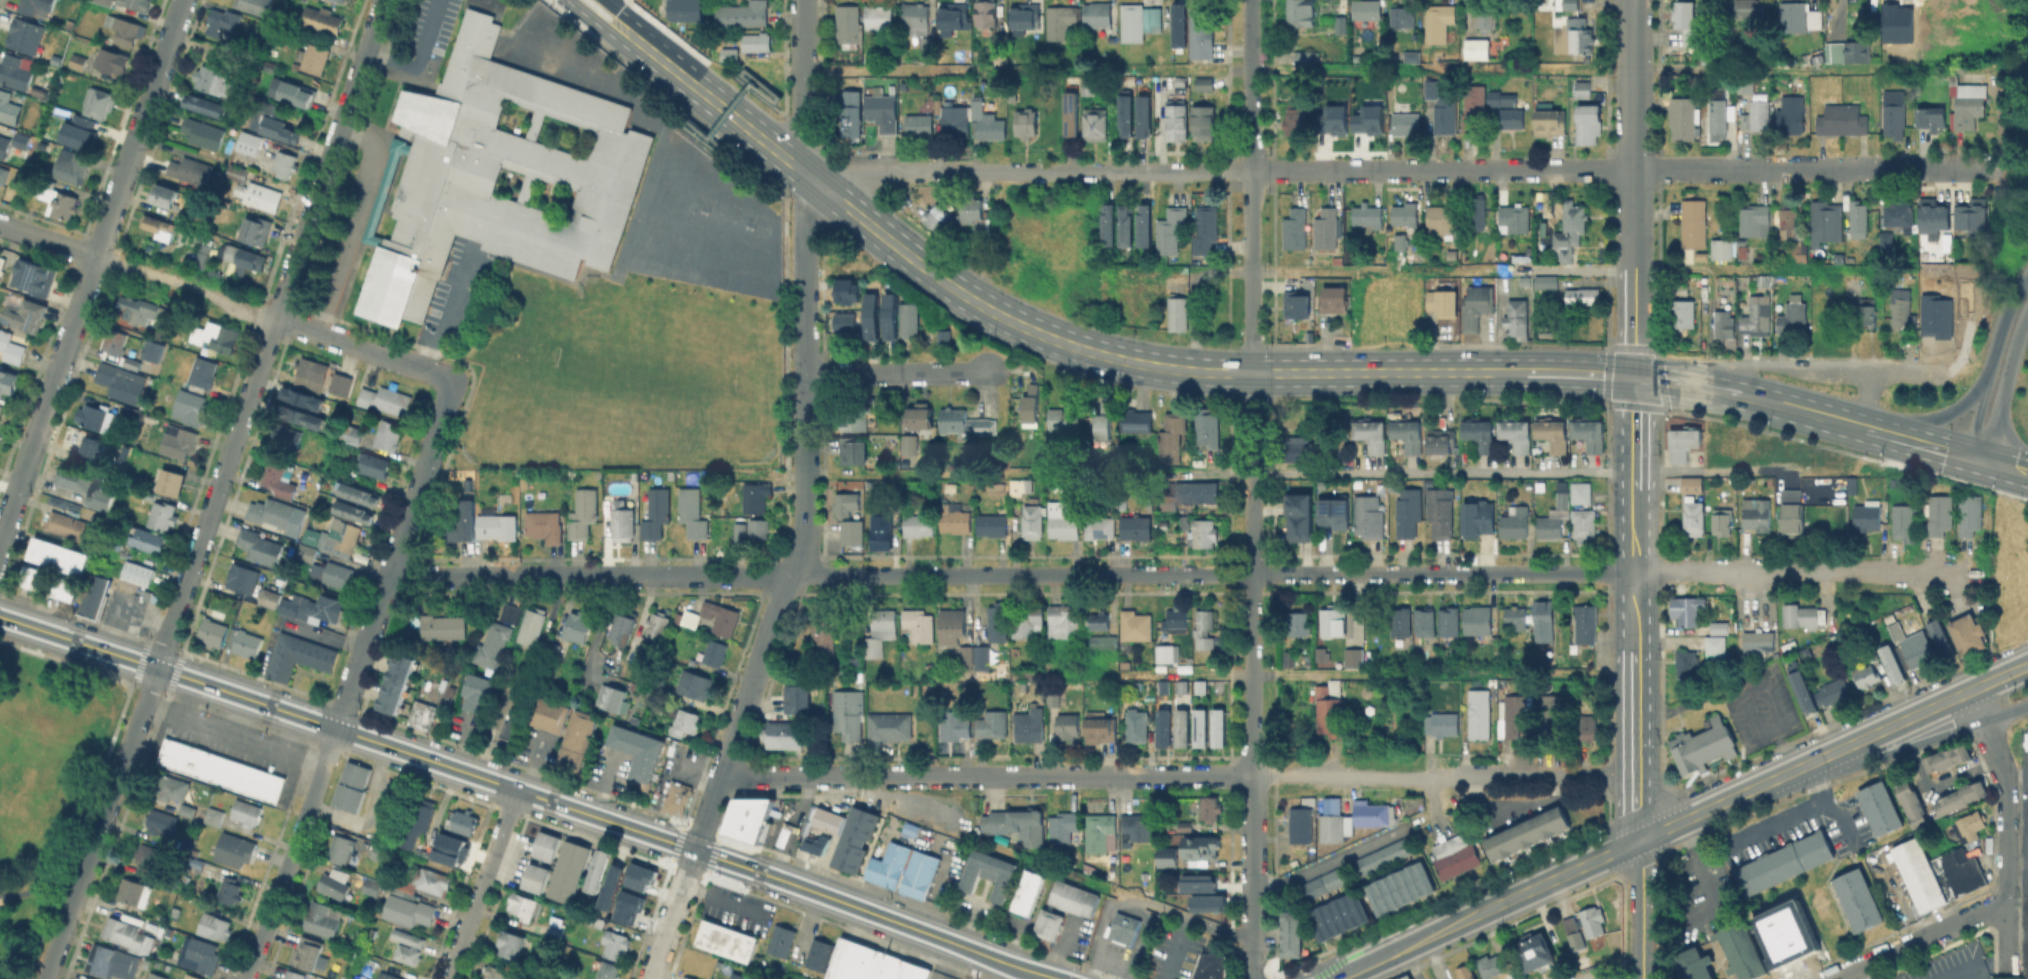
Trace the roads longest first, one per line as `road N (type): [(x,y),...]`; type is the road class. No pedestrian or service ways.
road 1 (residential): [(1636,573),(390,571)]
road 2 (secondary): [(1049,978),(0,616)]
road 3 (residential): [(45,978),(158,668),(381,0)]
road 4 (primary): [(568,0),(823,207),(950,300),(1008,331),(1117,371),(1166,379),(1285,384),(1307,372)]
road 5 (residential): [(1253,978),(1252,384)]
road 6 (residential): [(0,544),(184,0)]
road 7 (primary): [(1209,361),(1063,331),(912,242),(799,153)]
road 8 (tertiary): [(1639,841),(1634,377)]
road 9 (residential): [(721,774),(802,541),(804,374)]
road 10 (residential): [(1634,377),(1631,0)]
road 11 (residential): [(1252,361),(1250,0)]
road 12 (residential): [(1964,571),(1636,573)]
road 13 (residential): [(1118,171),(849,172),(799,153)]
road 14 (residential): [(1786,168),(1465,170)]
road 15 (residential): [(247,978),(337,729)]
road 16 (secondary): [(1639,841),(1405,948)]
road 17 (primary): [(1892,436),(1692,385)]
road 18 (residential): [(337,729),(401,537)]
road 19 (residential): [(1454,776),(1253,776)]
road 20 (residential): [(449,978),(518,790)]
road 21 (residential): [(2008,972),(2004,773)]
road 22 (residential): [(1253,776),(1055,776)]
road 23 (residential): [(275,318),(97,256)]
road 24 (residential): [(451,383),(275,318)]
road 25 (residential): [(1835,978),(2007,908)]
road 26 (secondary): [(1808,766),(1639,841)]
road 27 (residential): [(1636,777),(1454,776)]
road 28 (residential): [(1870,371),(1752,365),(1692,385)]
road 29 (secondary): [(1808,766),(1880,757),(1983,722)]
road 30 (residential): [(985,368),(804,374)]
road 31 (residential): [(804,374),(808,194)]
road 32 (secondary): [(1808,766),(1971,691)]
road 33 (residential): [(401,537),(451,383)]
road 34 (secondary): [(1977,460),(1993,436),(2027,315)]
road 35 (residential): [(799,153),(802,0)]
road 36 (residential): [(1002,776),(857,777)]
road 37 (tertiary): [(1642,978),(1639,841)]
road 38 (residential): [(857,777),(721,774)]
road 39 (residential): [(650,978),(695,851)]
road 40 (residential): [(1386,170),(1252,171)]
road 41 (residential): [(1252,171),(1118,171)]
road 42 (primary): [(711,83),(607,0)]

